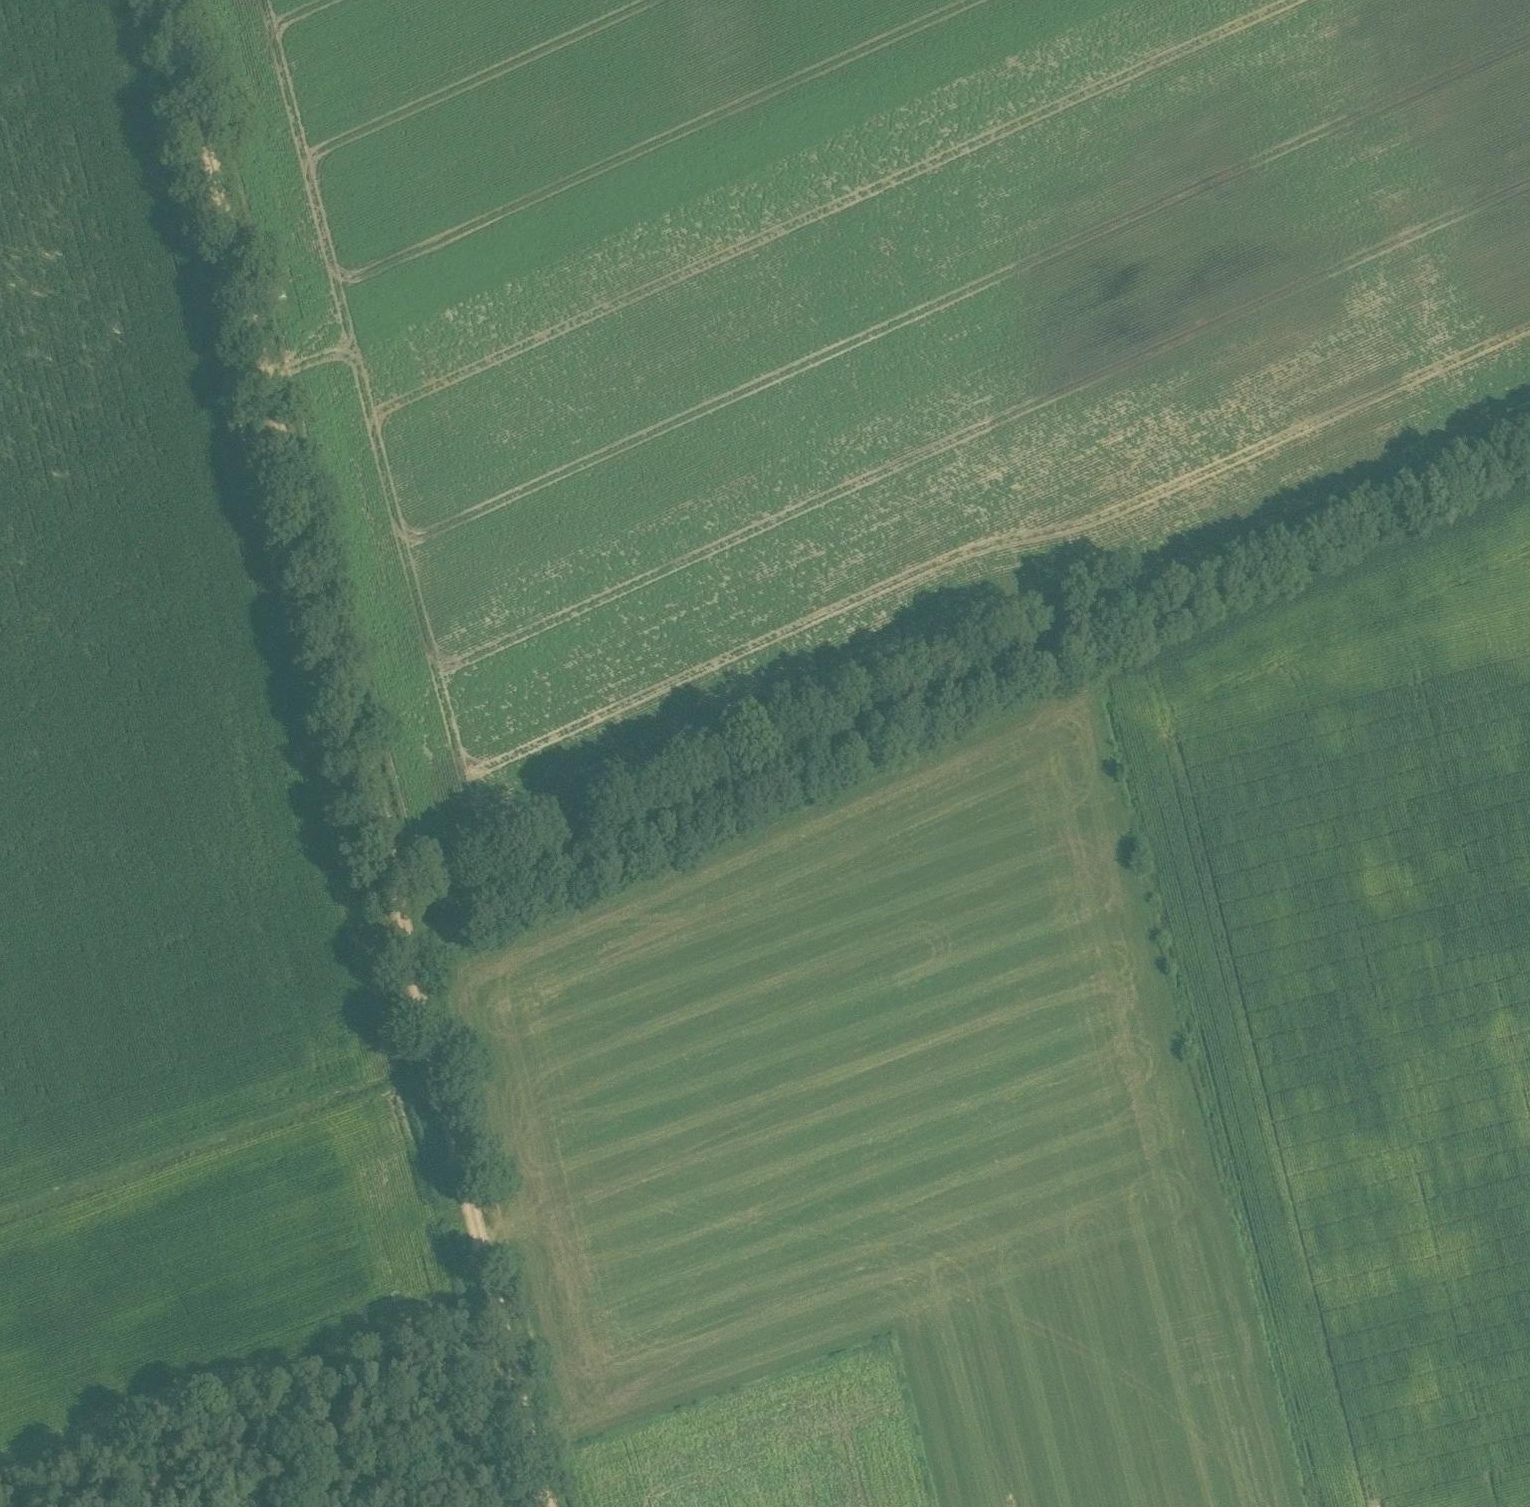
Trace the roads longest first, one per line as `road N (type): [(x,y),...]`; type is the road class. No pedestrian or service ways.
road 1 (track): [(171,0),(549,1506)]

